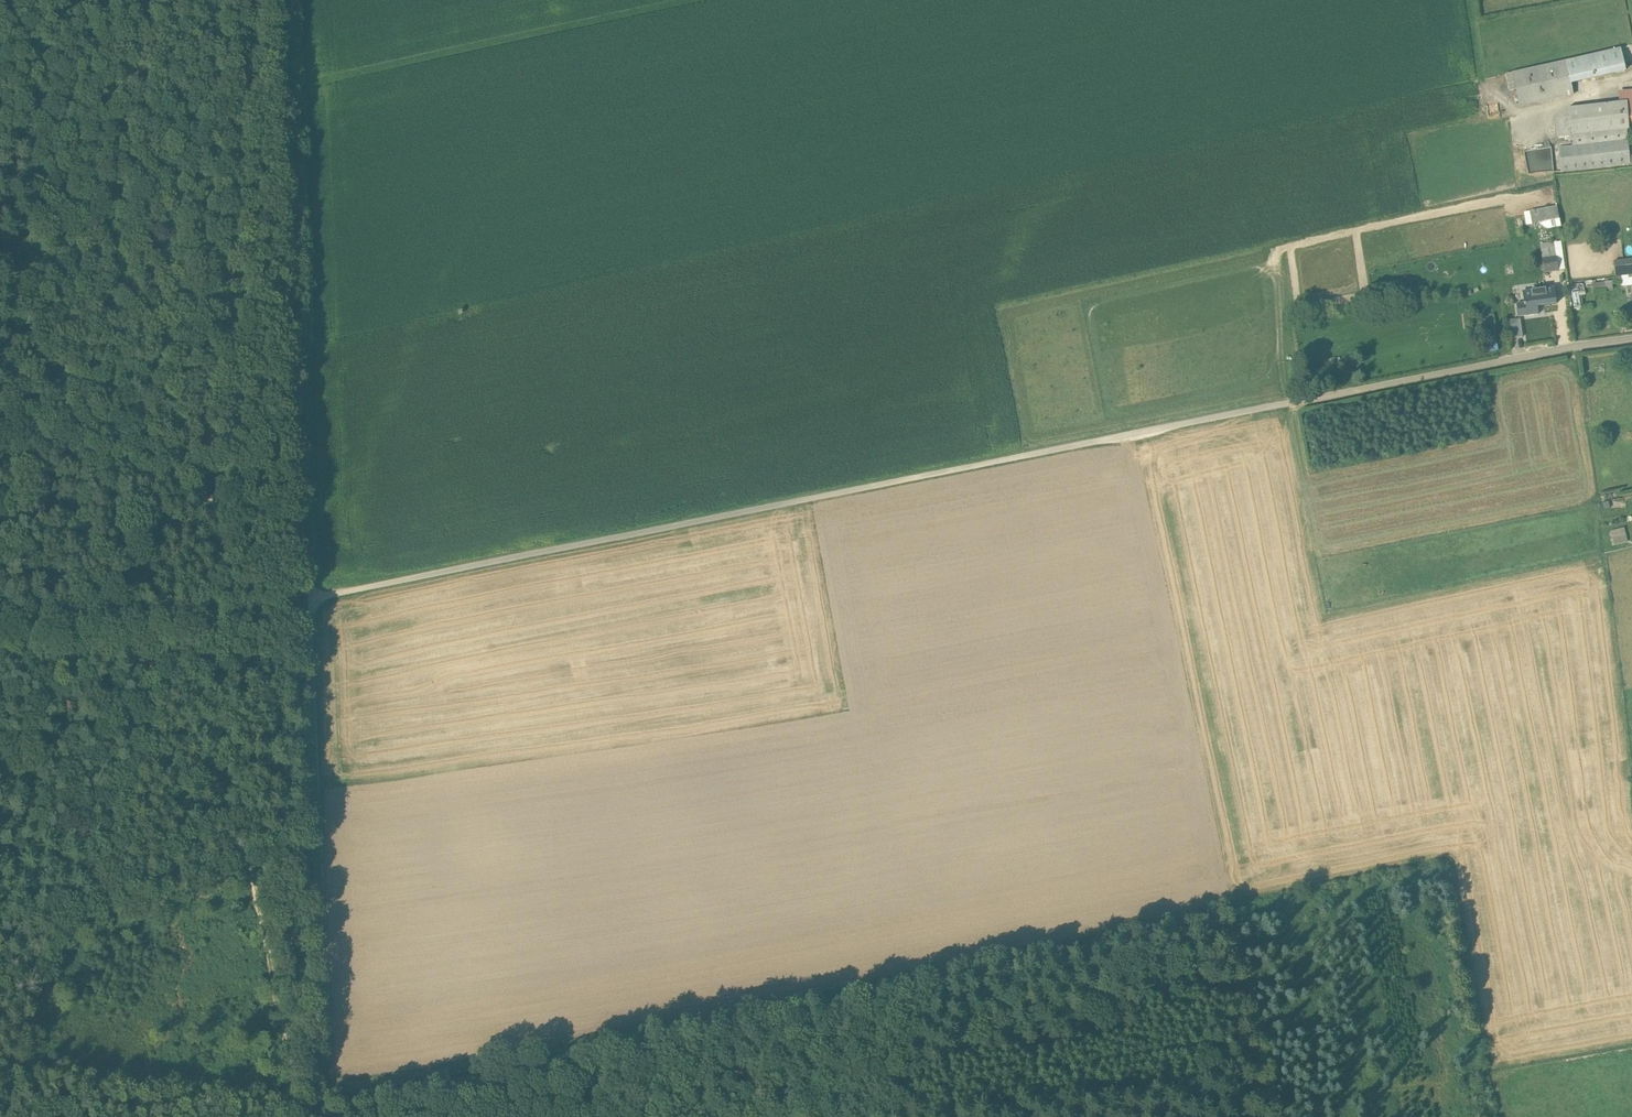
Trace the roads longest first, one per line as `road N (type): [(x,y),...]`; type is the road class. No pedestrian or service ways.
road 1 (track): [(315,595),(1631,338)]
road 2 (track): [(885,1112),(789,1067),(653,1055),(595,1054),(301,1100)]
road 3 (track): [(200,632),(9,1116)]
road 4 (track): [(256,0),(226,489)]
road 5 (track): [(200,632),(233,758),(245,871),(301,1100)]
road 6 (track): [(315,595),(331,1062)]
road 7 (track): [(301,1100),(226,1109),(88,1076),(39,1050)]
road 8 (track): [(0,132),(250,80)]
road 9 (track): [(226,489),(0,406)]
road 10 (track): [(206,615),(0,621)]
road 11 (track): [(226,489),(254,494),(296,527),(315,595)]
road 12 (track): [(226,489),(200,632)]

